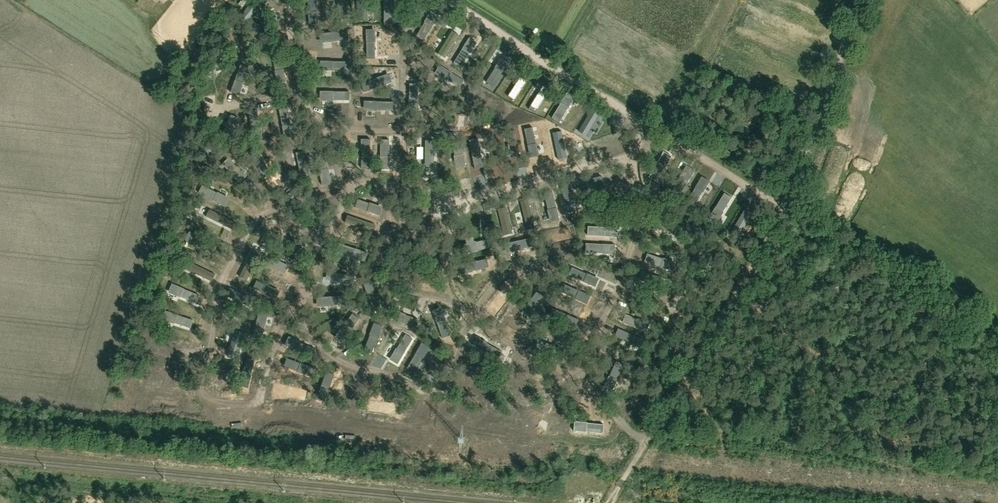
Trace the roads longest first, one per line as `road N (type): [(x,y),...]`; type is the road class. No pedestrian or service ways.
road 1 (track): [(621,483),(786,208)]
road 2 (track): [(786,208),(861,0)]

